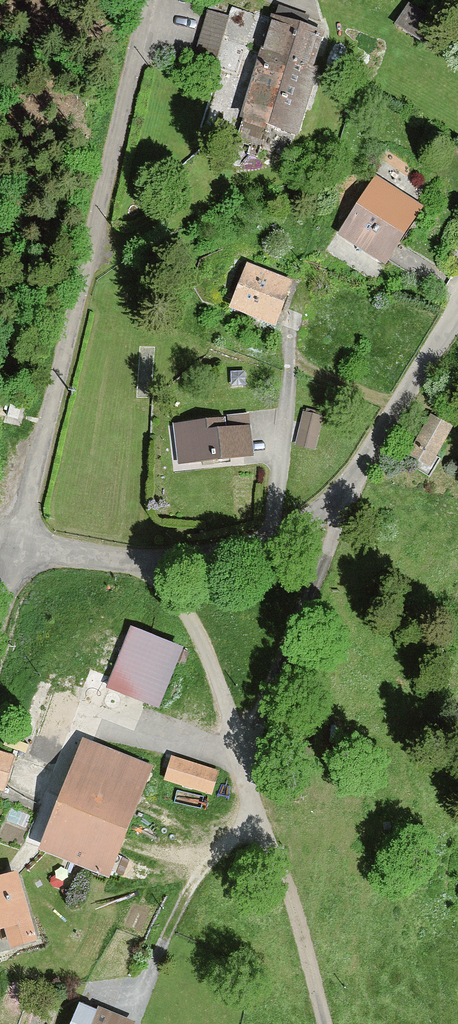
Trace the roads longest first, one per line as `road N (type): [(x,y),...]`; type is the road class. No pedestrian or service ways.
road 1 (unclassified): [(17,545),(148,0)]
road 2 (unclassified): [(457,317),(368,465),(302,526),(224,554),(144,564),(17,545)]
road 3 (track): [(144,564),(181,602),(216,672),(327,1023)]
road 4 (track): [(241,747),(317,574),(341,497)]

